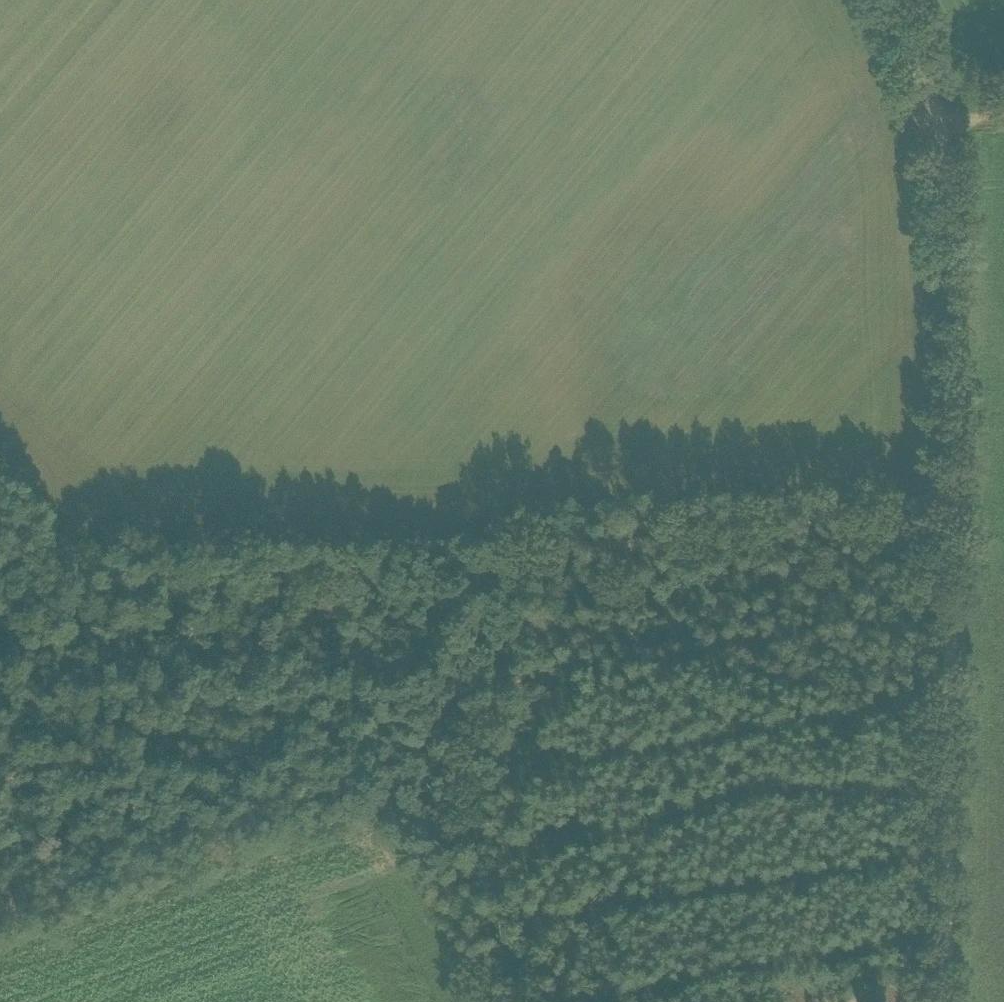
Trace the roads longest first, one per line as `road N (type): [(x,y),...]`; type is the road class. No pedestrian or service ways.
road 1 (track): [(950,500),(588,547),(71,551),(0,576)]
road 2 (track): [(882,0),(938,122),(949,192),(950,500)]
road 3 (track): [(950,500),(945,1001)]

